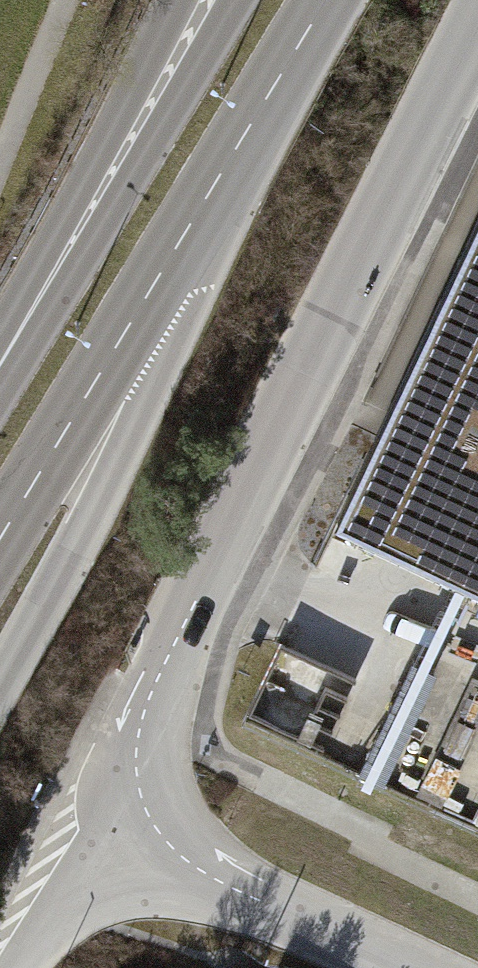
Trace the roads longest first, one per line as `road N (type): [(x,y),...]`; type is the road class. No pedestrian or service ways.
road 1 (unclassified): [(86,824),(477,28)]
road 2 (unclassified): [(0,681),(146,409),(196,215)]
road 3 (tertiary): [(0,536),(196,215)]
road 4 (unclassified): [(391,967),(86,824)]
road 5 (tertiary): [(235,0),(65,261)]
road 6 (tertiary): [(175,0),(65,261)]
road 7 (tertiary): [(196,215),(326,0)]
road 8 (track): [(68,0),(0,159)]
road 9 (unclassified): [(13,967),(86,824)]
road 10 (tertiary): [(65,261),(0,367)]

